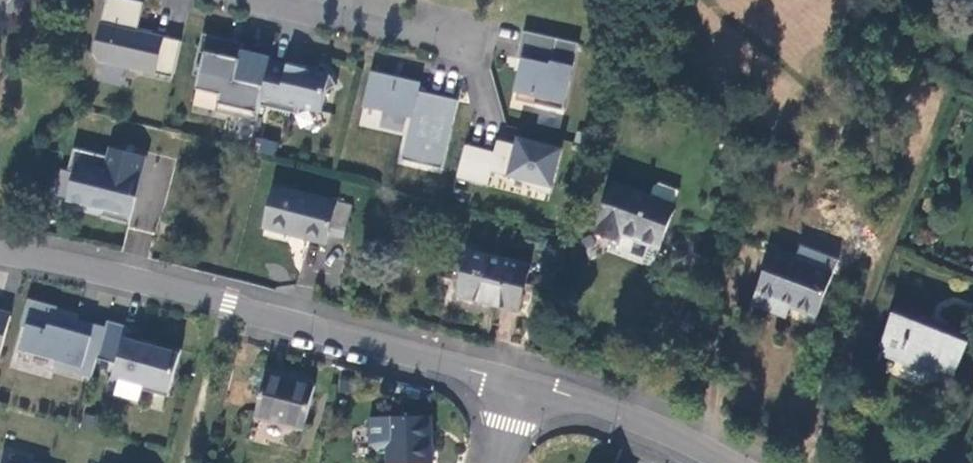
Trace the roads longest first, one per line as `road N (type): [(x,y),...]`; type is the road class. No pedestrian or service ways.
road 1 (residential): [(517,383),(0,251)]
road 2 (residential): [(729,462),(641,419),(517,383)]
road 3 (residential): [(470,46),(274,0)]

